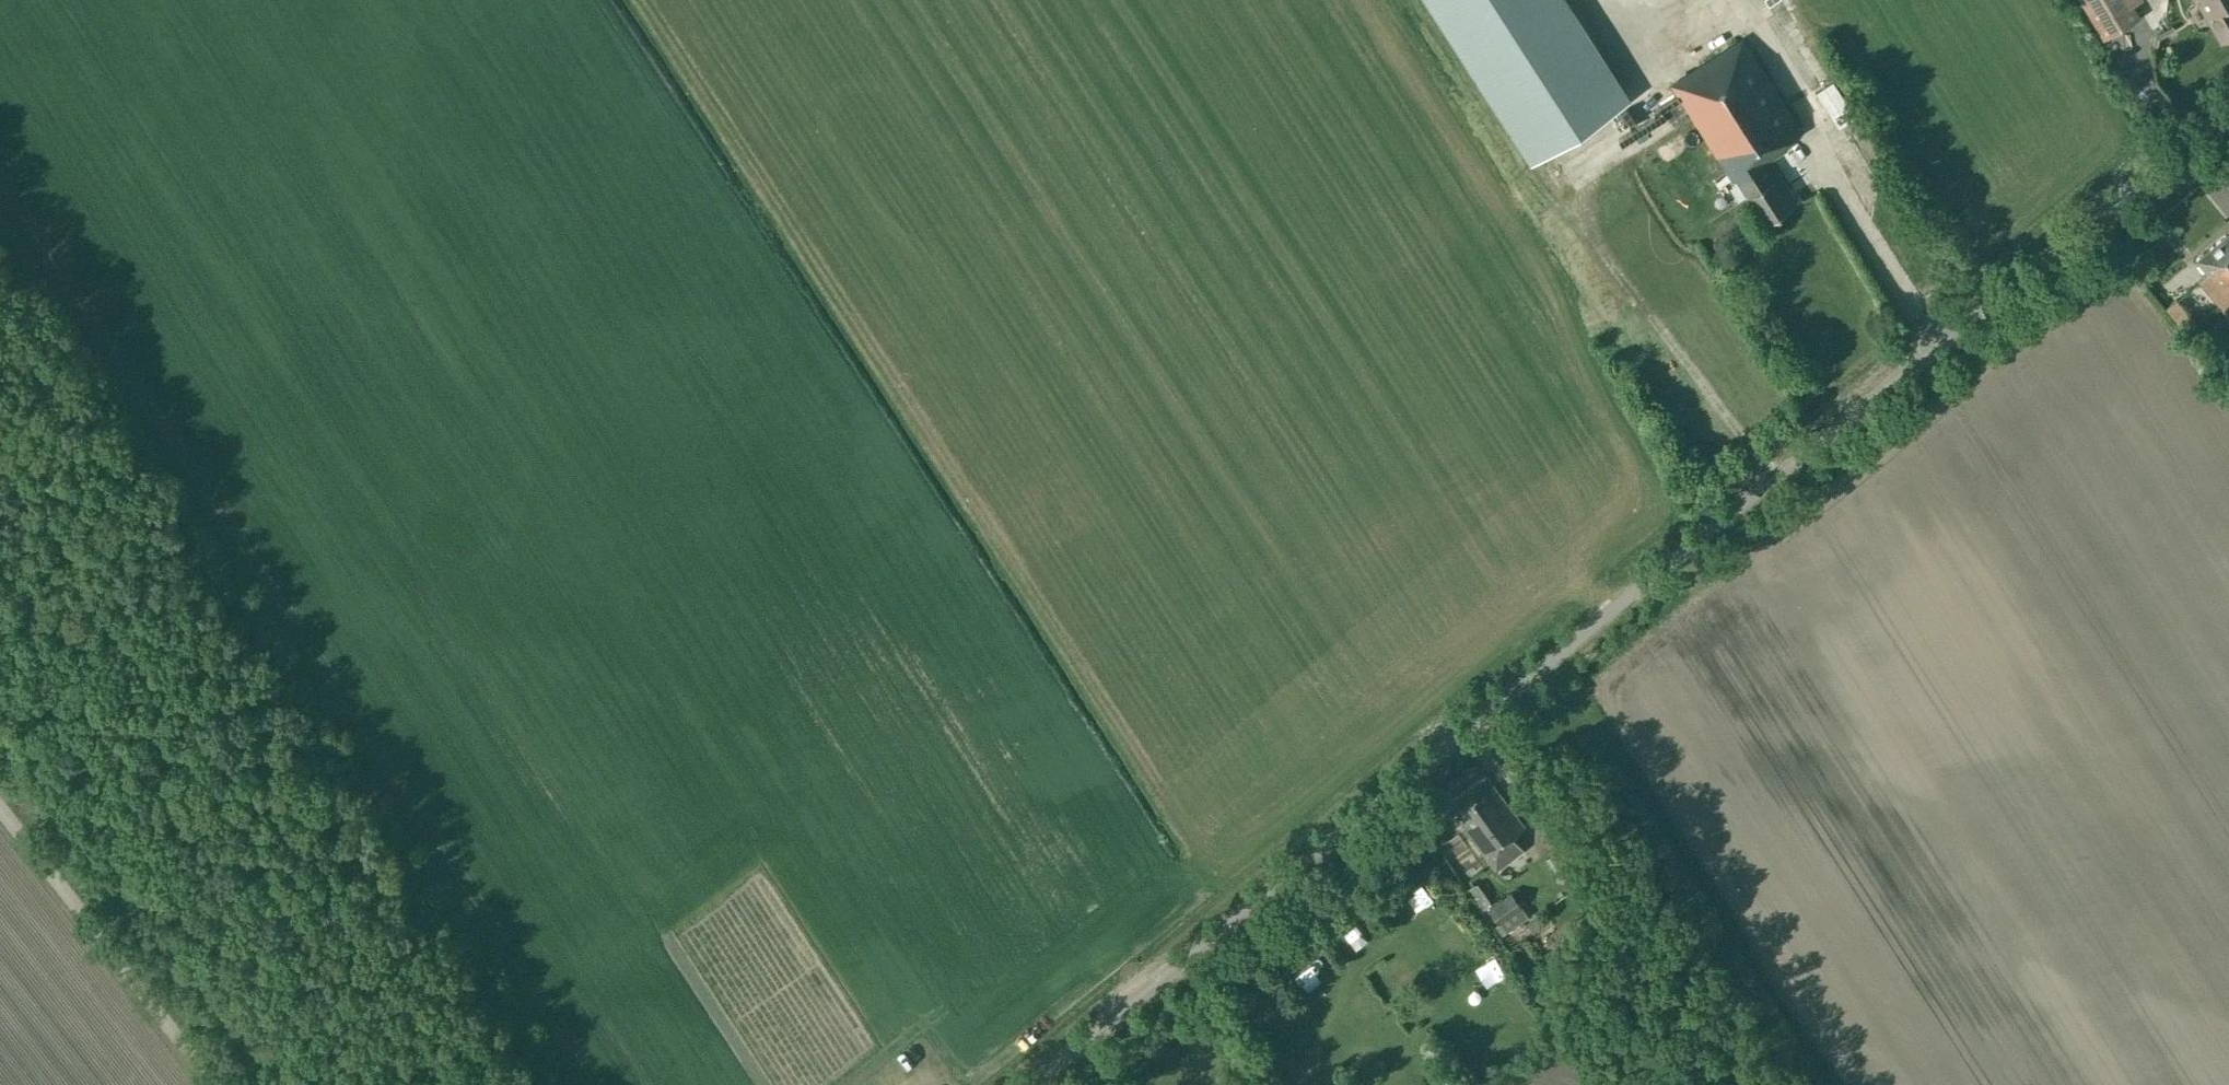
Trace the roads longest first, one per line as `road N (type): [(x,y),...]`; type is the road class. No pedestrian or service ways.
road 1 (unclassified): [(1034,1084),(1245,907),(1593,639),(2228,104)]
road 2 (unclassified): [(208,1084),(0,820)]

